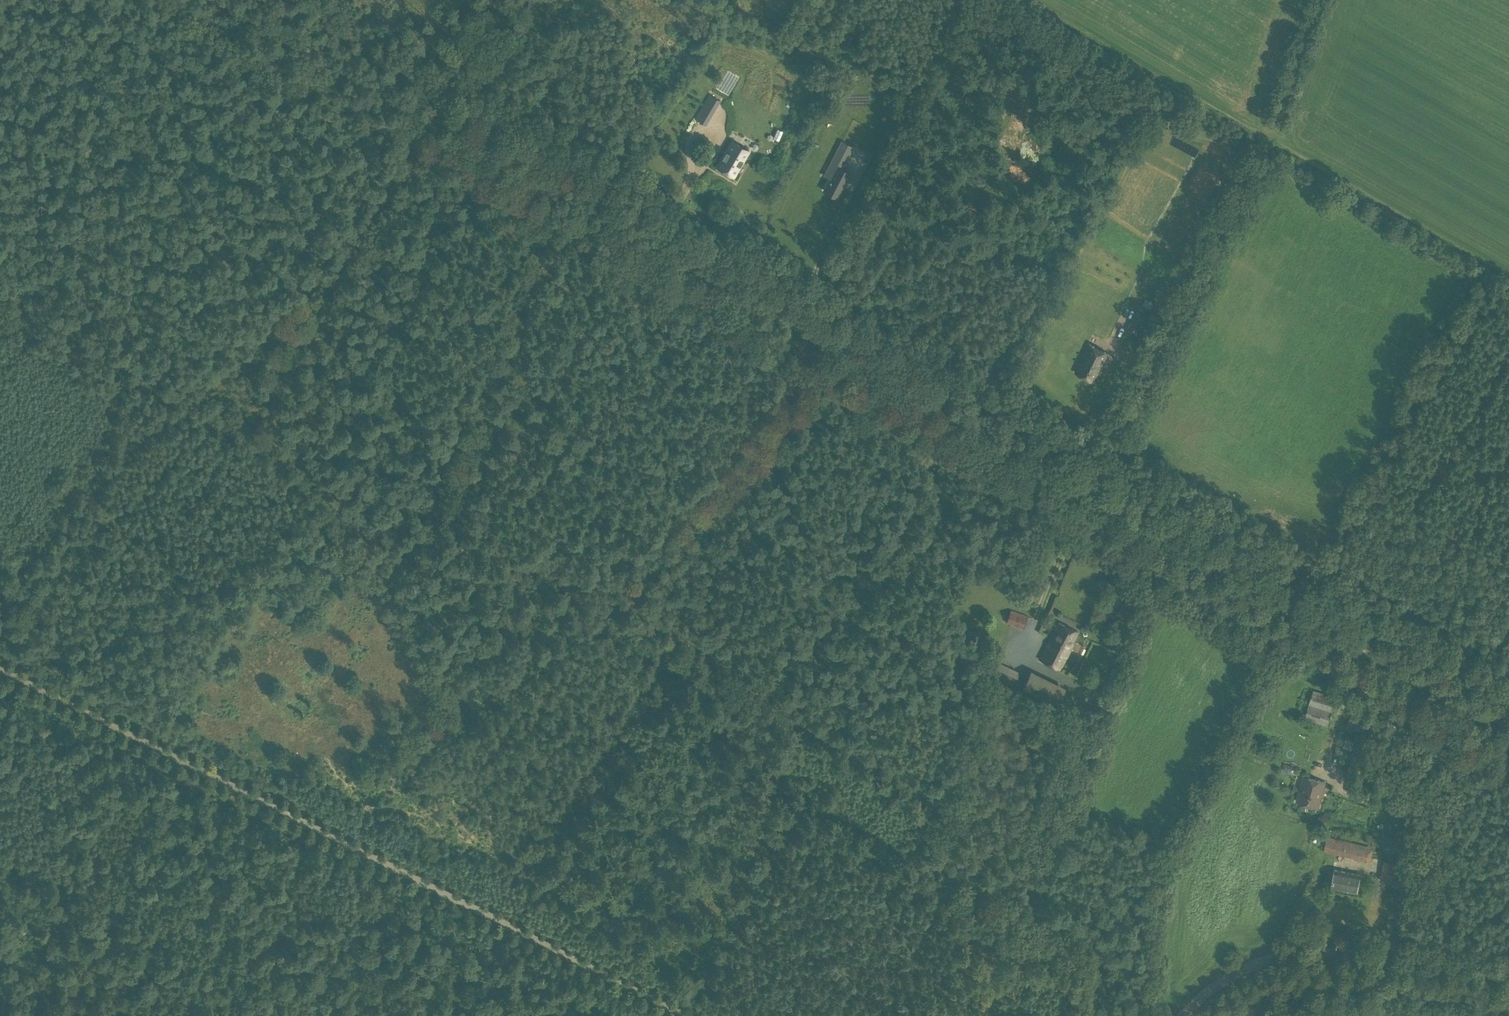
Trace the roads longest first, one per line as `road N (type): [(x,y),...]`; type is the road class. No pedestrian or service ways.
road 1 (track): [(640,241),(1508,731)]
road 2 (track): [(494,0),(382,211),(0,604)]
road 3 (unclassified): [(686,1015),(0,670)]
road 4 (unclassified): [(1179,1015),(1222,977),(1298,950),(1508,974)]
road 5 (track): [(221,0),(519,172)]
road 6 (track): [(1393,957),(1407,816),(1341,791)]
road 7 (track): [(0,334),(166,431)]
road 8 (track): [(640,241),(625,210),(549,169),(519,172)]
road 9 (track): [(1407,674),(1392,725),(1405,741),(1388,805)]
road 10 (track): [(519,172),(640,241)]

